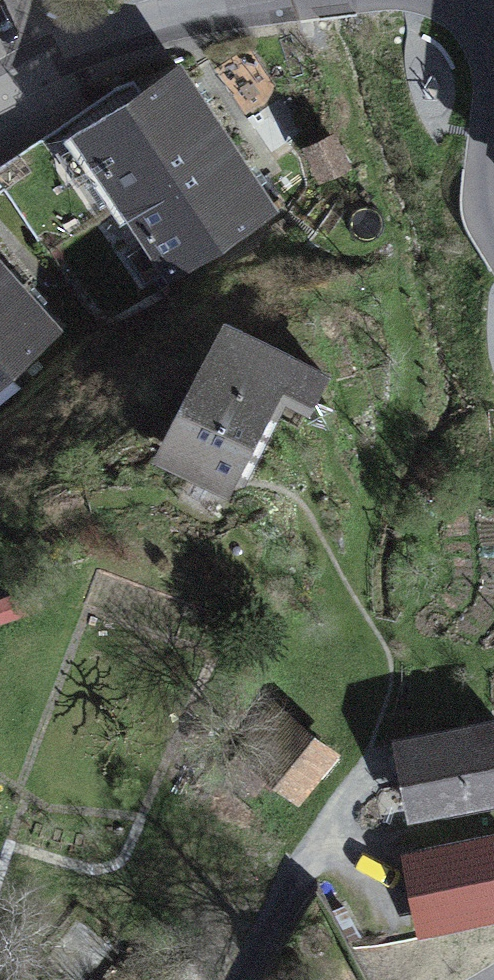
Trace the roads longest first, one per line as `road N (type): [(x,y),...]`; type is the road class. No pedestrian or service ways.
road 1 (residential): [(294,1),(123,36),(0,91)]
road 2 (track): [(493,824),(302,865)]
road 3 (residential): [(302,865),(235,979)]

